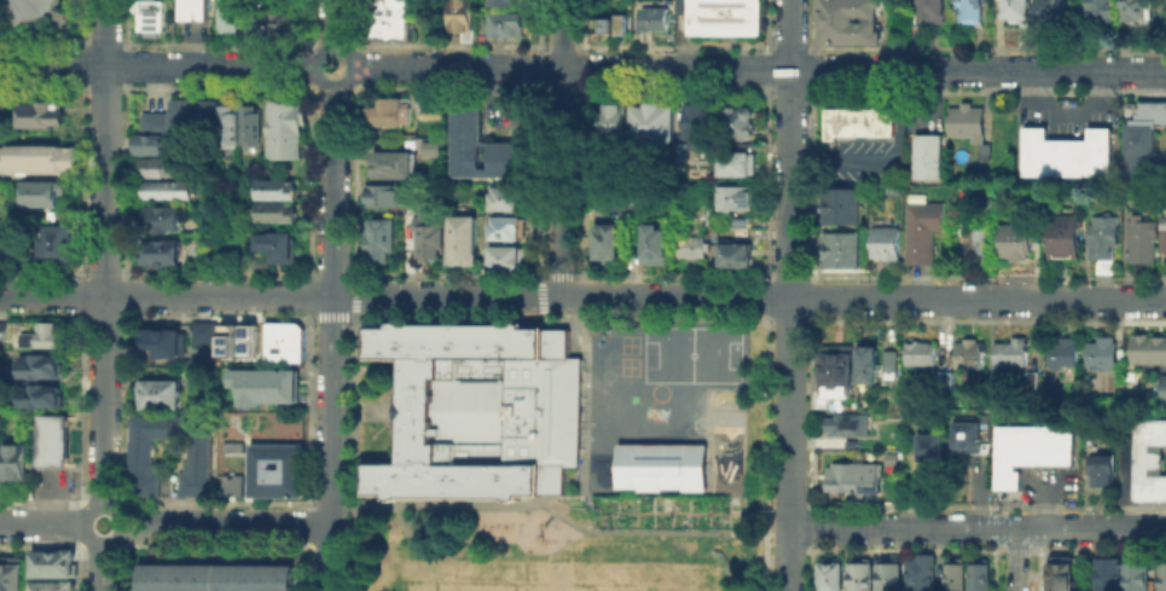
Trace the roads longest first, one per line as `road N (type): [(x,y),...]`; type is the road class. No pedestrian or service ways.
road 1 (residential): [(0,293),(1165,299)]
road 2 (residential): [(353,68),(1165,69)]
road 3 (residential): [(791,0),(790,590)]
road 4 (residential): [(335,86),(332,590)]
road 5 (residential): [(105,0),(105,504)]
road 6 (residential): [(790,526),(1165,528)]
road 7 (residential): [(0,66),(317,66)]
road 8 (residential): [(563,0),(561,296)]
road 9 (residential): [(124,525),(332,523)]
road 10 (residential): [(105,544),(124,525),(105,504),(85,525),(105,544)]

